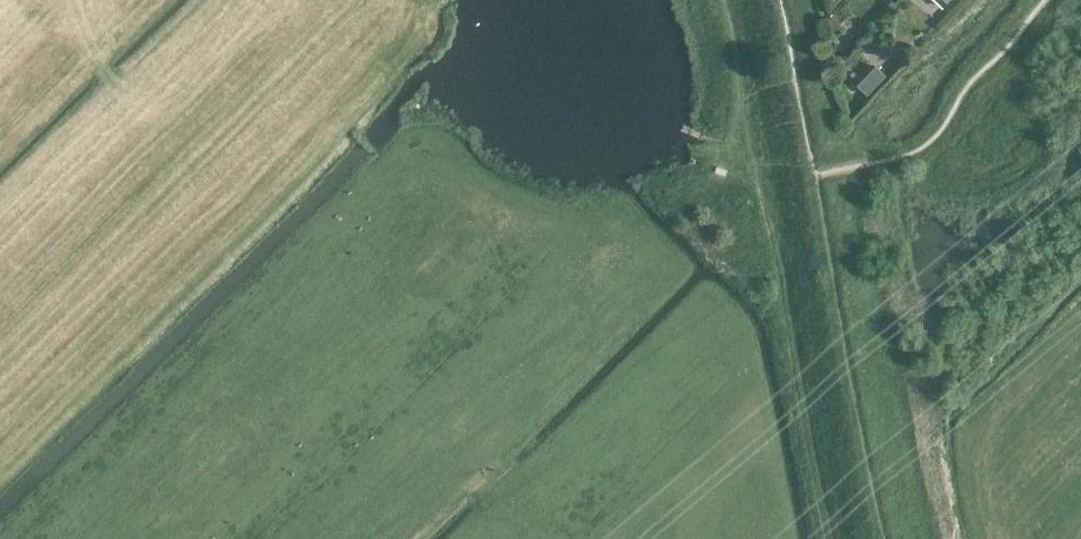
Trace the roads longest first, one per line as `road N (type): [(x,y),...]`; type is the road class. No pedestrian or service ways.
road 1 (track): [(830,538),(723,0)]

